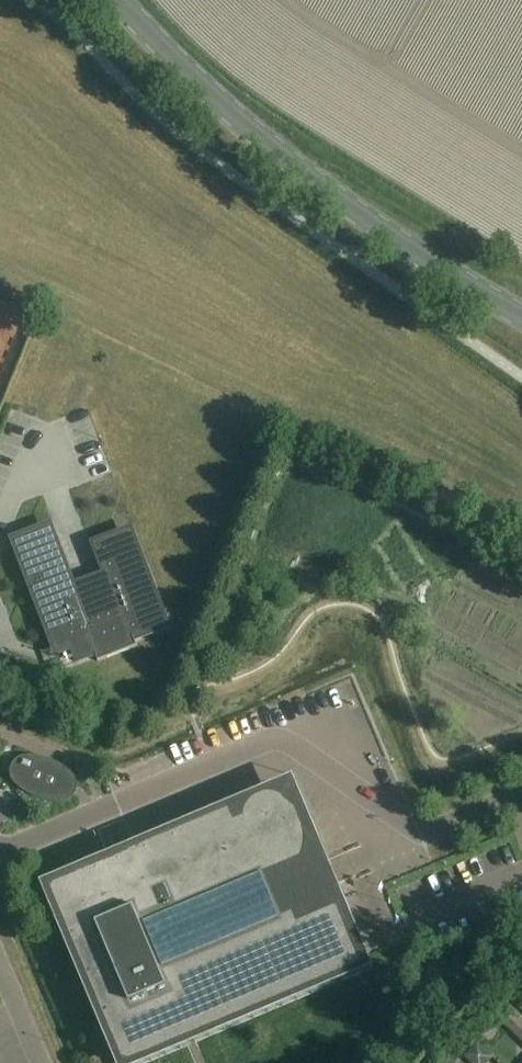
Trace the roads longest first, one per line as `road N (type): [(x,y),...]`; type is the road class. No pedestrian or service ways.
road 1 (residential): [(0,851),(267,742),(299,749),(423,831),(521,791)]
road 2 (secondary): [(521,317),(293,165),(119,0)]

